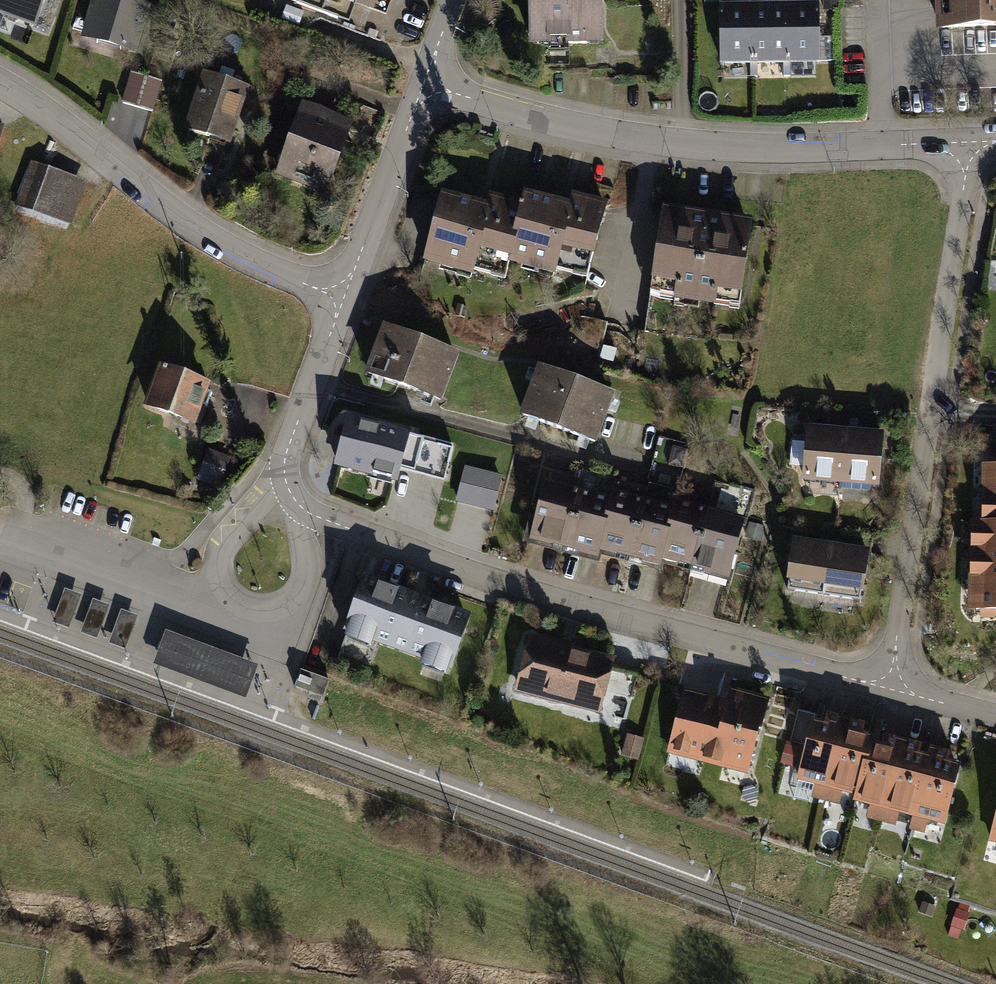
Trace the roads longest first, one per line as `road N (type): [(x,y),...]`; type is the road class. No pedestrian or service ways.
road 1 (residential): [(890,689),(497,581),(297,503)]
road 2 (residential): [(423,86),(654,142),(968,145)]
road 3 (residential): [(968,145),(890,689)]
road 4 (residential): [(0,82),(198,227),(343,300)]
road 5 (residential): [(423,86),(343,300)]
road 6 (residential): [(343,300),(285,458),(297,503)]

